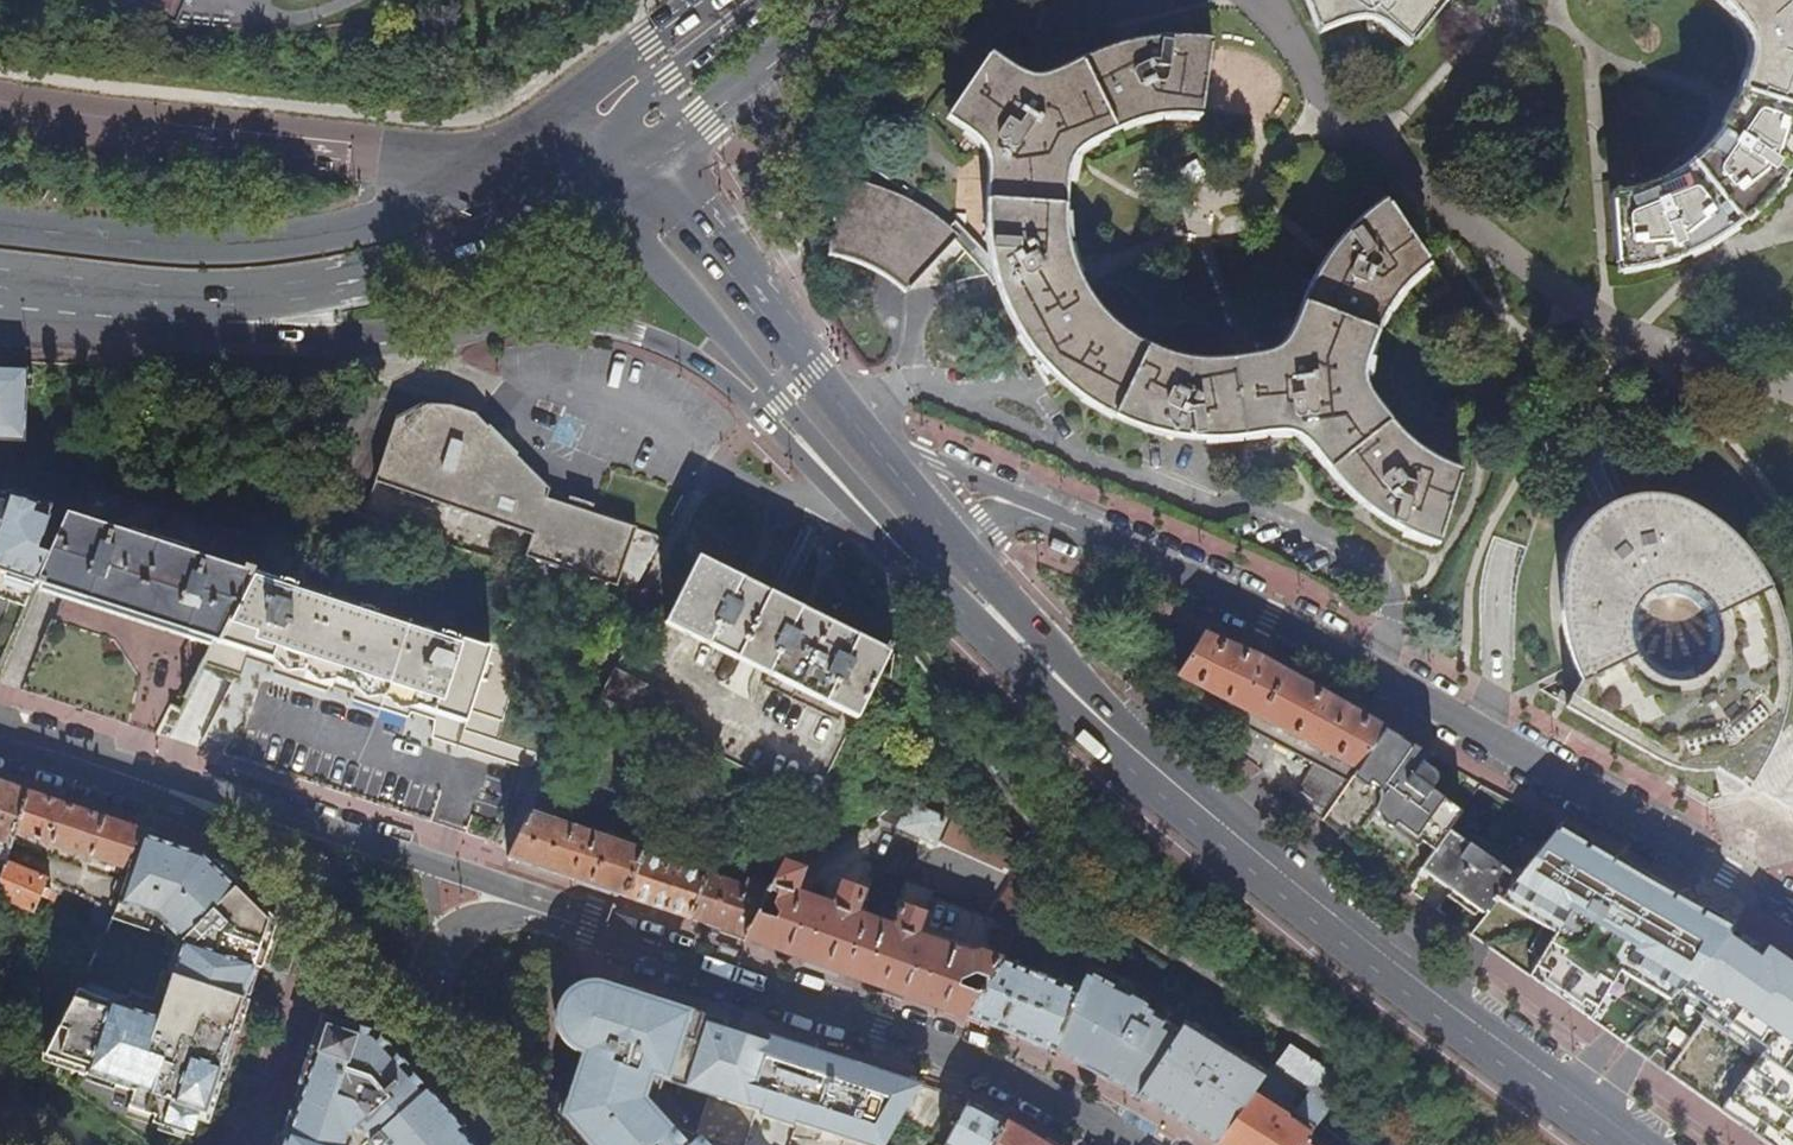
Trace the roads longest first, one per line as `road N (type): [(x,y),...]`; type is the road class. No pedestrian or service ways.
road 1 (residential): [(1015,503),(1270,613),(1792,915)]
road 2 (primary): [(1011,631),(1073,696),(1334,922),(1643,1144)]
road 3 (primary): [(209,301),(328,334),(520,319),(595,324),(644,338),(695,356),(902,542)]
road 4 (tertiary): [(1118,1144),(964,1060),(547,910)]
road 5 (primary): [(498,155),(410,207),(327,235),(233,247),(0,225)]
road 6 (tertiary): [(498,155),(0,101)]
road 7 (primary): [(593,156),(649,250),(902,542)]
road 8 (primary): [(209,301),(393,272),(593,156)]
road 9 (primary): [(866,438),(691,215),(593,156)]
road 10 (tertiary): [(167,789),(429,1043)]
road 11 (residential): [(258,719),(459,787),(464,795),(439,866)]
road 12 (primary): [(593,156),(678,119),(841,0)]
road 13 (tertiary): [(439,866),(167,789)]
road 14 (primary): [(721,0),(632,52),(498,155)]
road 15 (primary): [(759,0),(653,87),(593,156)]
road 16 (primary): [(28,289),(209,301)]
road 17 (tertiary): [(0,735),(167,789)]
road 18 (residential): [(1015,503),(866,438)]
road 19 (primary): [(902,542),(1011,631)]
road 20 (tertiary): [(429,1043),(517,1144)]
road 21 (primary): [(948,539),(866,438)]

